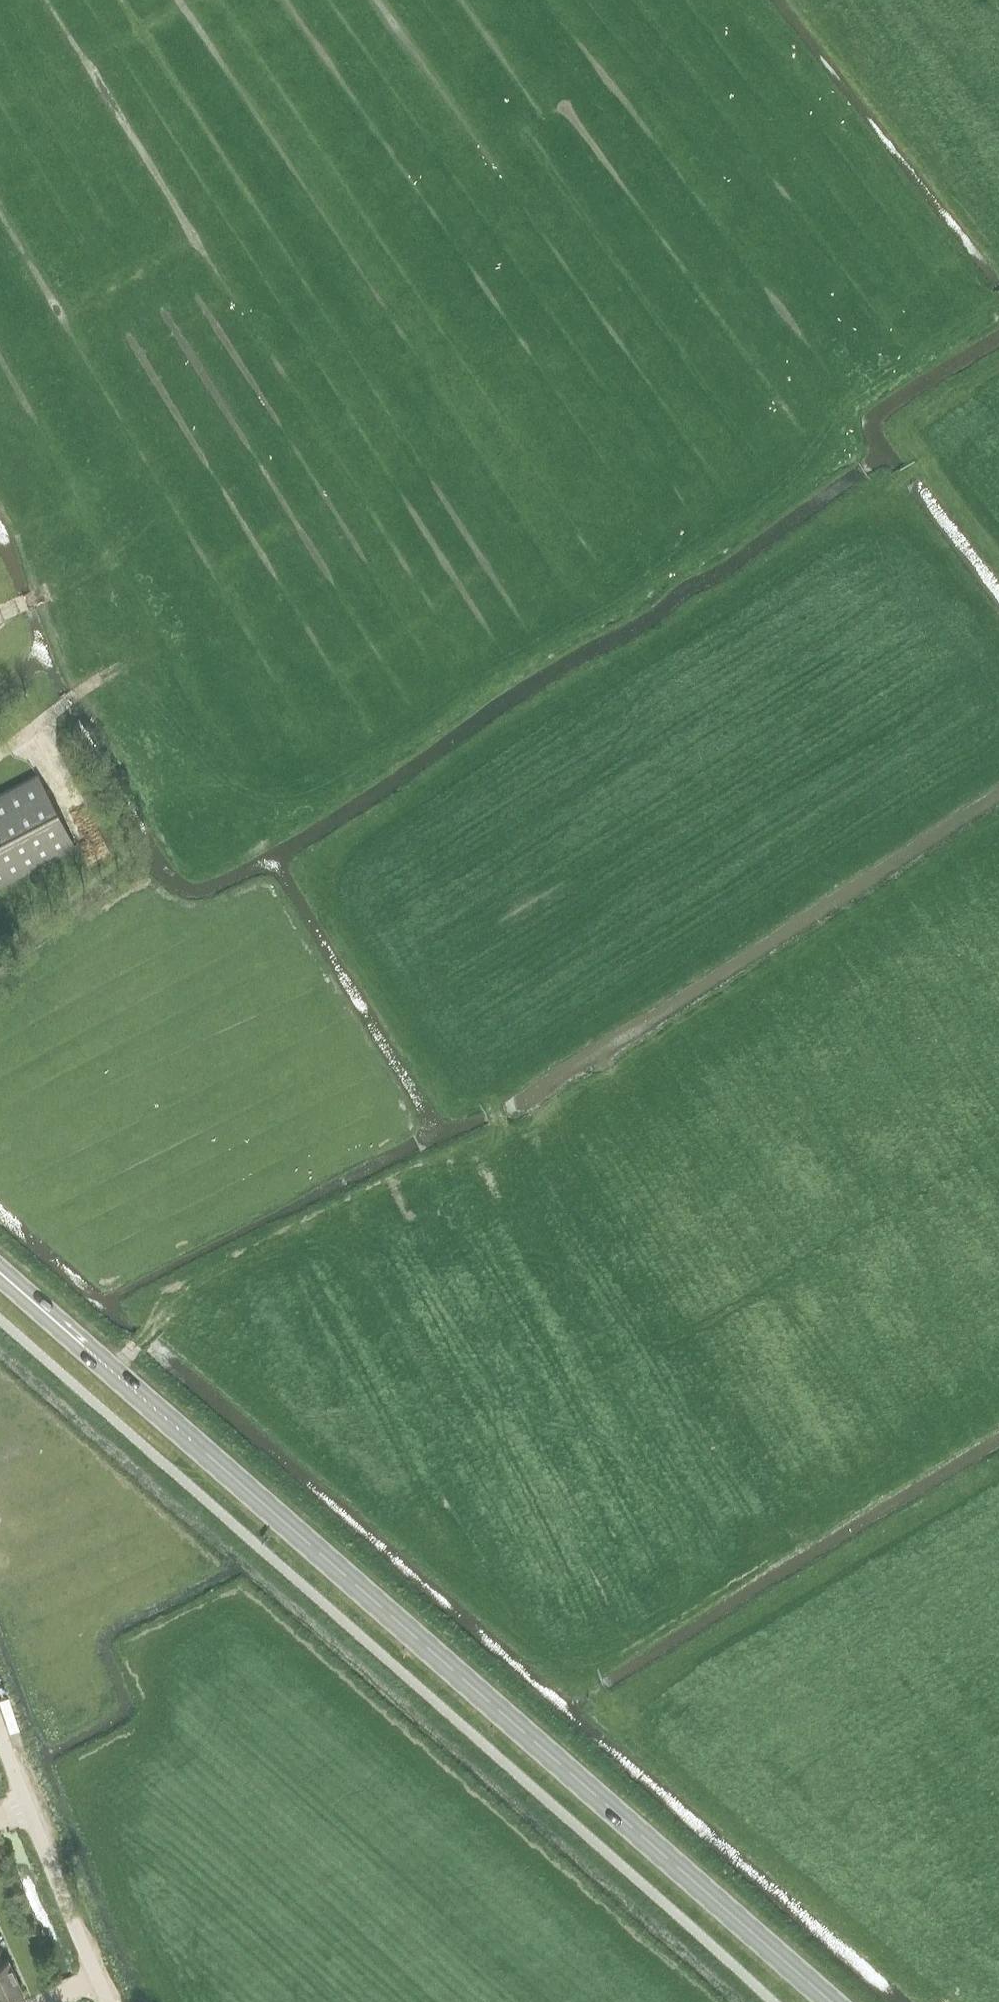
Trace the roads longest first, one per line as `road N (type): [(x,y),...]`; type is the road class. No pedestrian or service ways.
road 1 (primary): [(830,2001),(0,1273)]
road 2 (unclassified): [(109,2001),(0,1727)]

